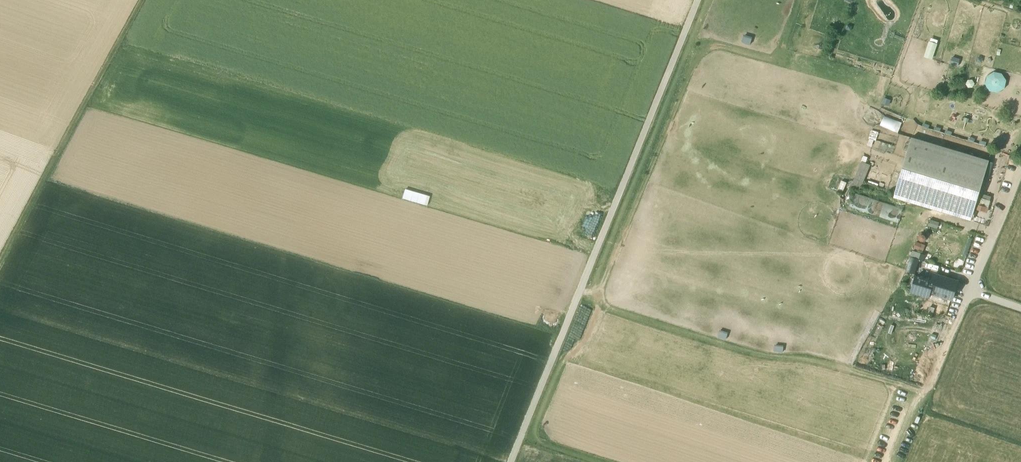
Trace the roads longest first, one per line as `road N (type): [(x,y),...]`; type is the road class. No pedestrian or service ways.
road 1 (unclassified): [(699,0),(512,461)]
road 2 (track): [(146,0),(0,266)]
road 3 (track): [(971,291),(900,461)]

